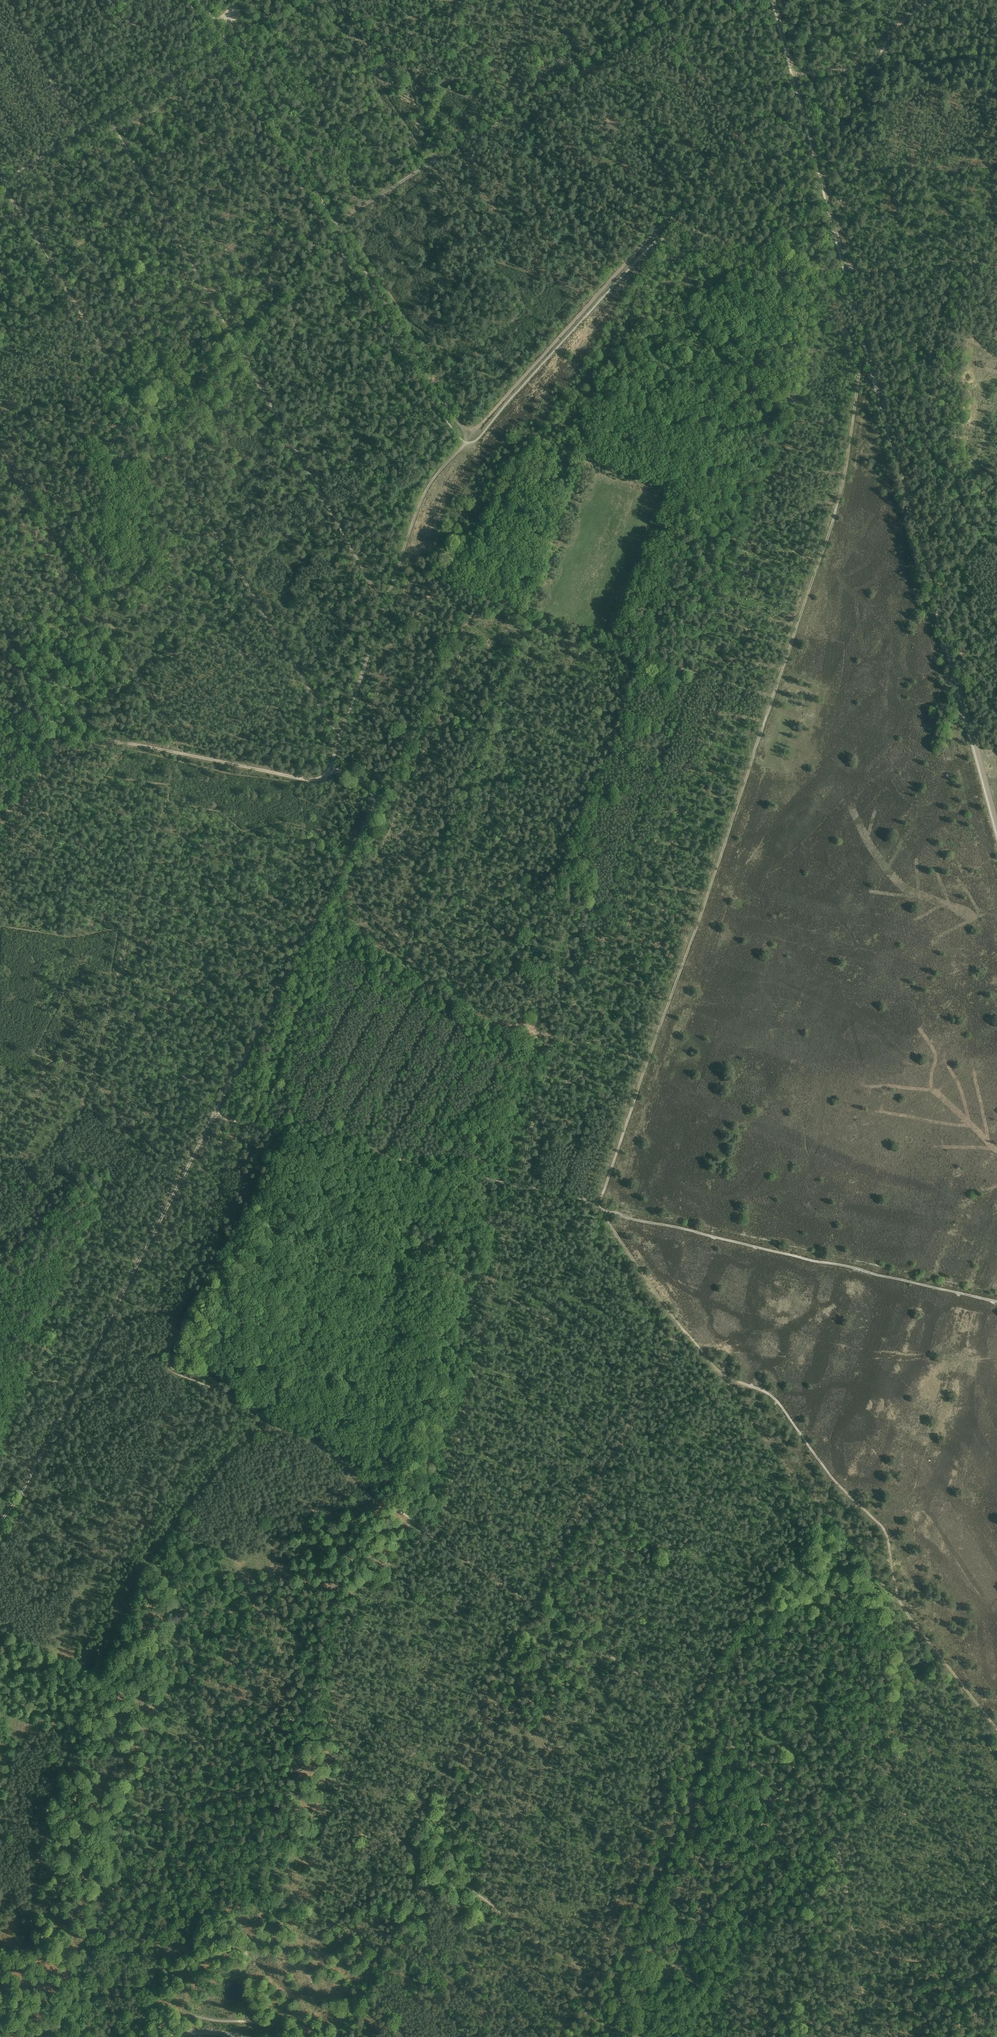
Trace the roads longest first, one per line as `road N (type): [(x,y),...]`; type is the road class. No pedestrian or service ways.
road 1 (track): [(531,1603),(415,1524),(330,1452),(268,1427),(249,1440),(211,1475),(154,1556),(51,1798),(36,1887),(40,2036)]
road 2 (track): [(779,1792),(683,1964),(633,1975),(585,1973),(419,1857),(362,1804),(284,1793),(44,1826),(0,1821)]
road 3 (track): [(864,344),(834,516),(599,1203)]
road 4 (track): [(599,1203),(680,1326),(724,1373),(776,1395),(835,1480),(881,1525),(901,1608),(996,1731)]
road 5 (track): [(108,117),(386,605)]
road 6 (track): [(996,822),(865,339)]
road 7 (track): [(475,430),(450,412),(226,43)]
road 8 (track): [(214,1116),(0,1521)]
road 9 (track): [(996,1301),(603,1212)]
road 10 (track): [(667,20),(326,227)]
road 11 (track): [(599,1203),(214,1116)]
road 12 (track): [(0,716),(30,730),(311,780),(326,775),(340,738)]
road 13 (track): [(365,1482),(418,1164)]
road 14 (track): [(670,221),(475,430)]
road 15 (track): [(847,270),(774,0)]
road 16 (track): [(667,20),(740,142),(670,221)]
road 17 (track): [(386,605),(428,487),(475,430)]
road 18 (track): [(847,270),(996,269)]
road 19 (track): [(807,267),(670,221)]
road 20 (track): [(340,738),(386,605)]
road 21 (track): [(875,67),(996,55)]
road 22 (track): [(211,53),(108,117)]

